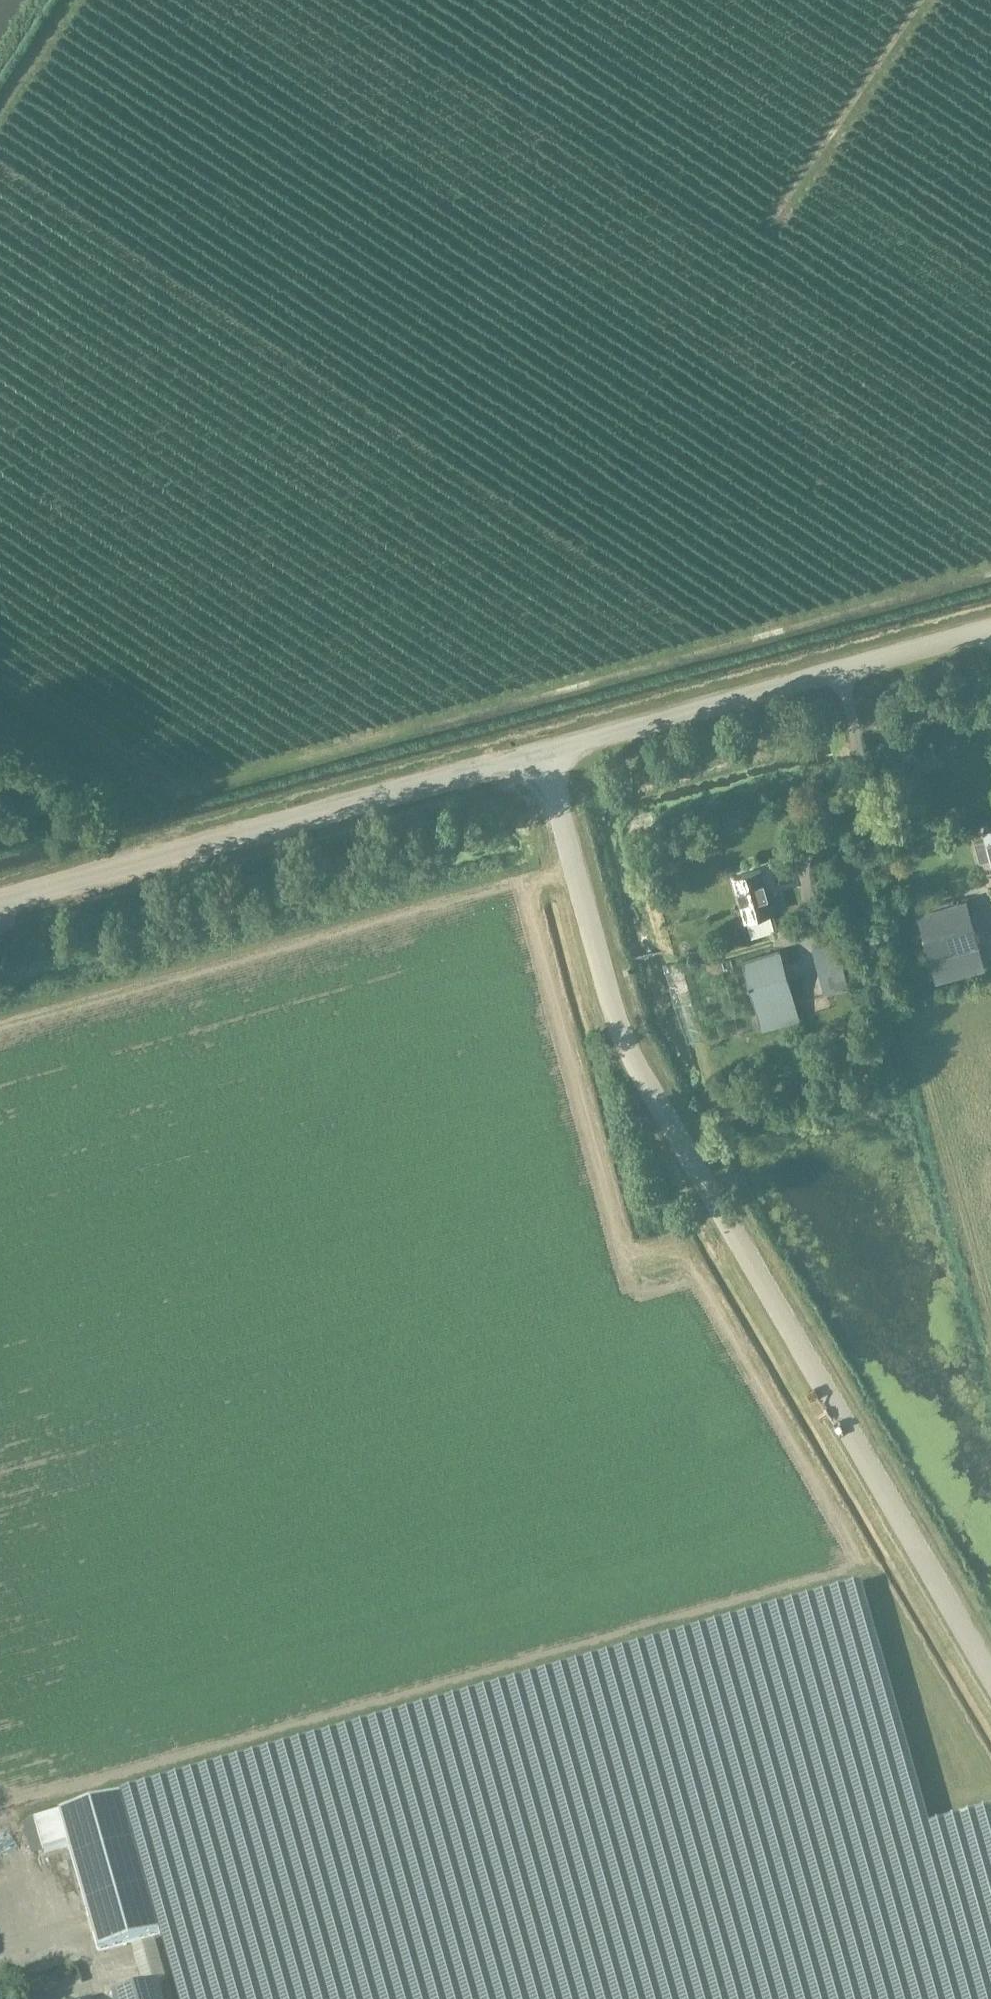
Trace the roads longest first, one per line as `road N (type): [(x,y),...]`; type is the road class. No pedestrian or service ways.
road 1 (unclassified): [(990,1677),(624,1049),(544,753)]
road 2 (unclassified): [(0,902),(544,753)]
road 3 (unclassified): [(544,753),(990,631)]

